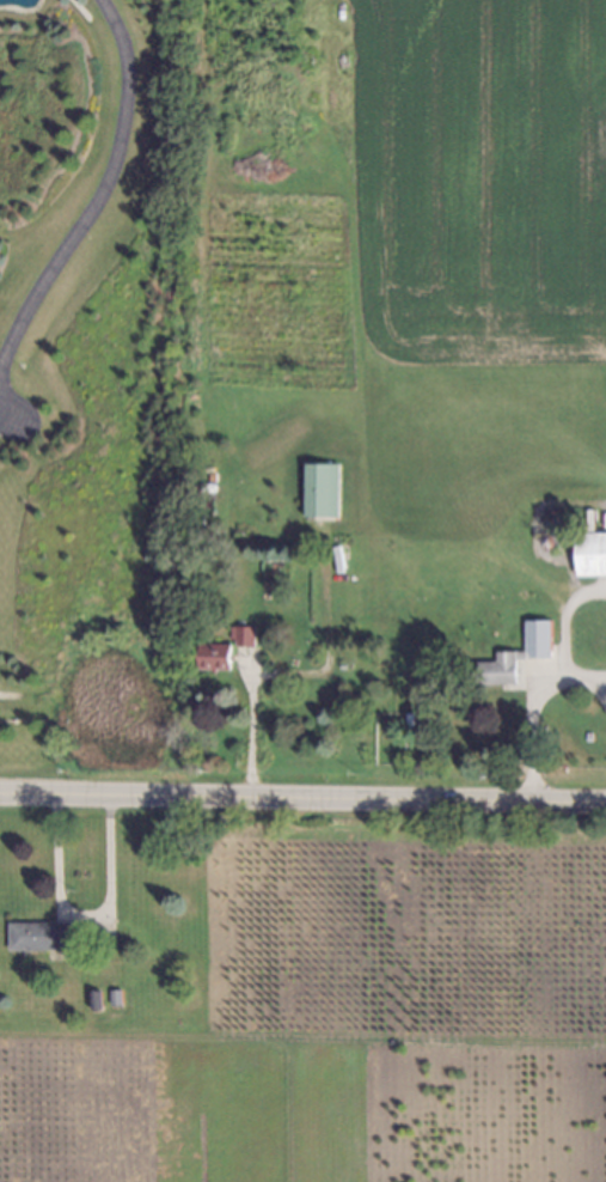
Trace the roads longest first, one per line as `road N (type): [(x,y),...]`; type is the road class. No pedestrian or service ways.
road 1 (secondary): [(0,797),(605,803)]

